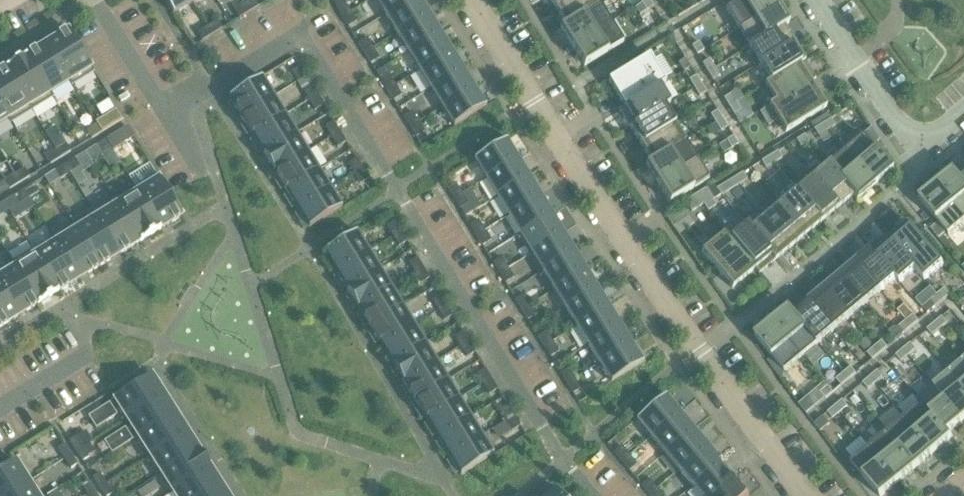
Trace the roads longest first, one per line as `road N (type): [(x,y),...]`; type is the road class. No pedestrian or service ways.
road 1 (residential): [(171,117),(299,34),(591,495)]
road 2 (residential): [(808,495),(760,437),(472,0)]
road 3 (residential): [(820,0),(908,138),(934,138),(963,114)]
road 4 (residential): [(93,0),(171,117)]

